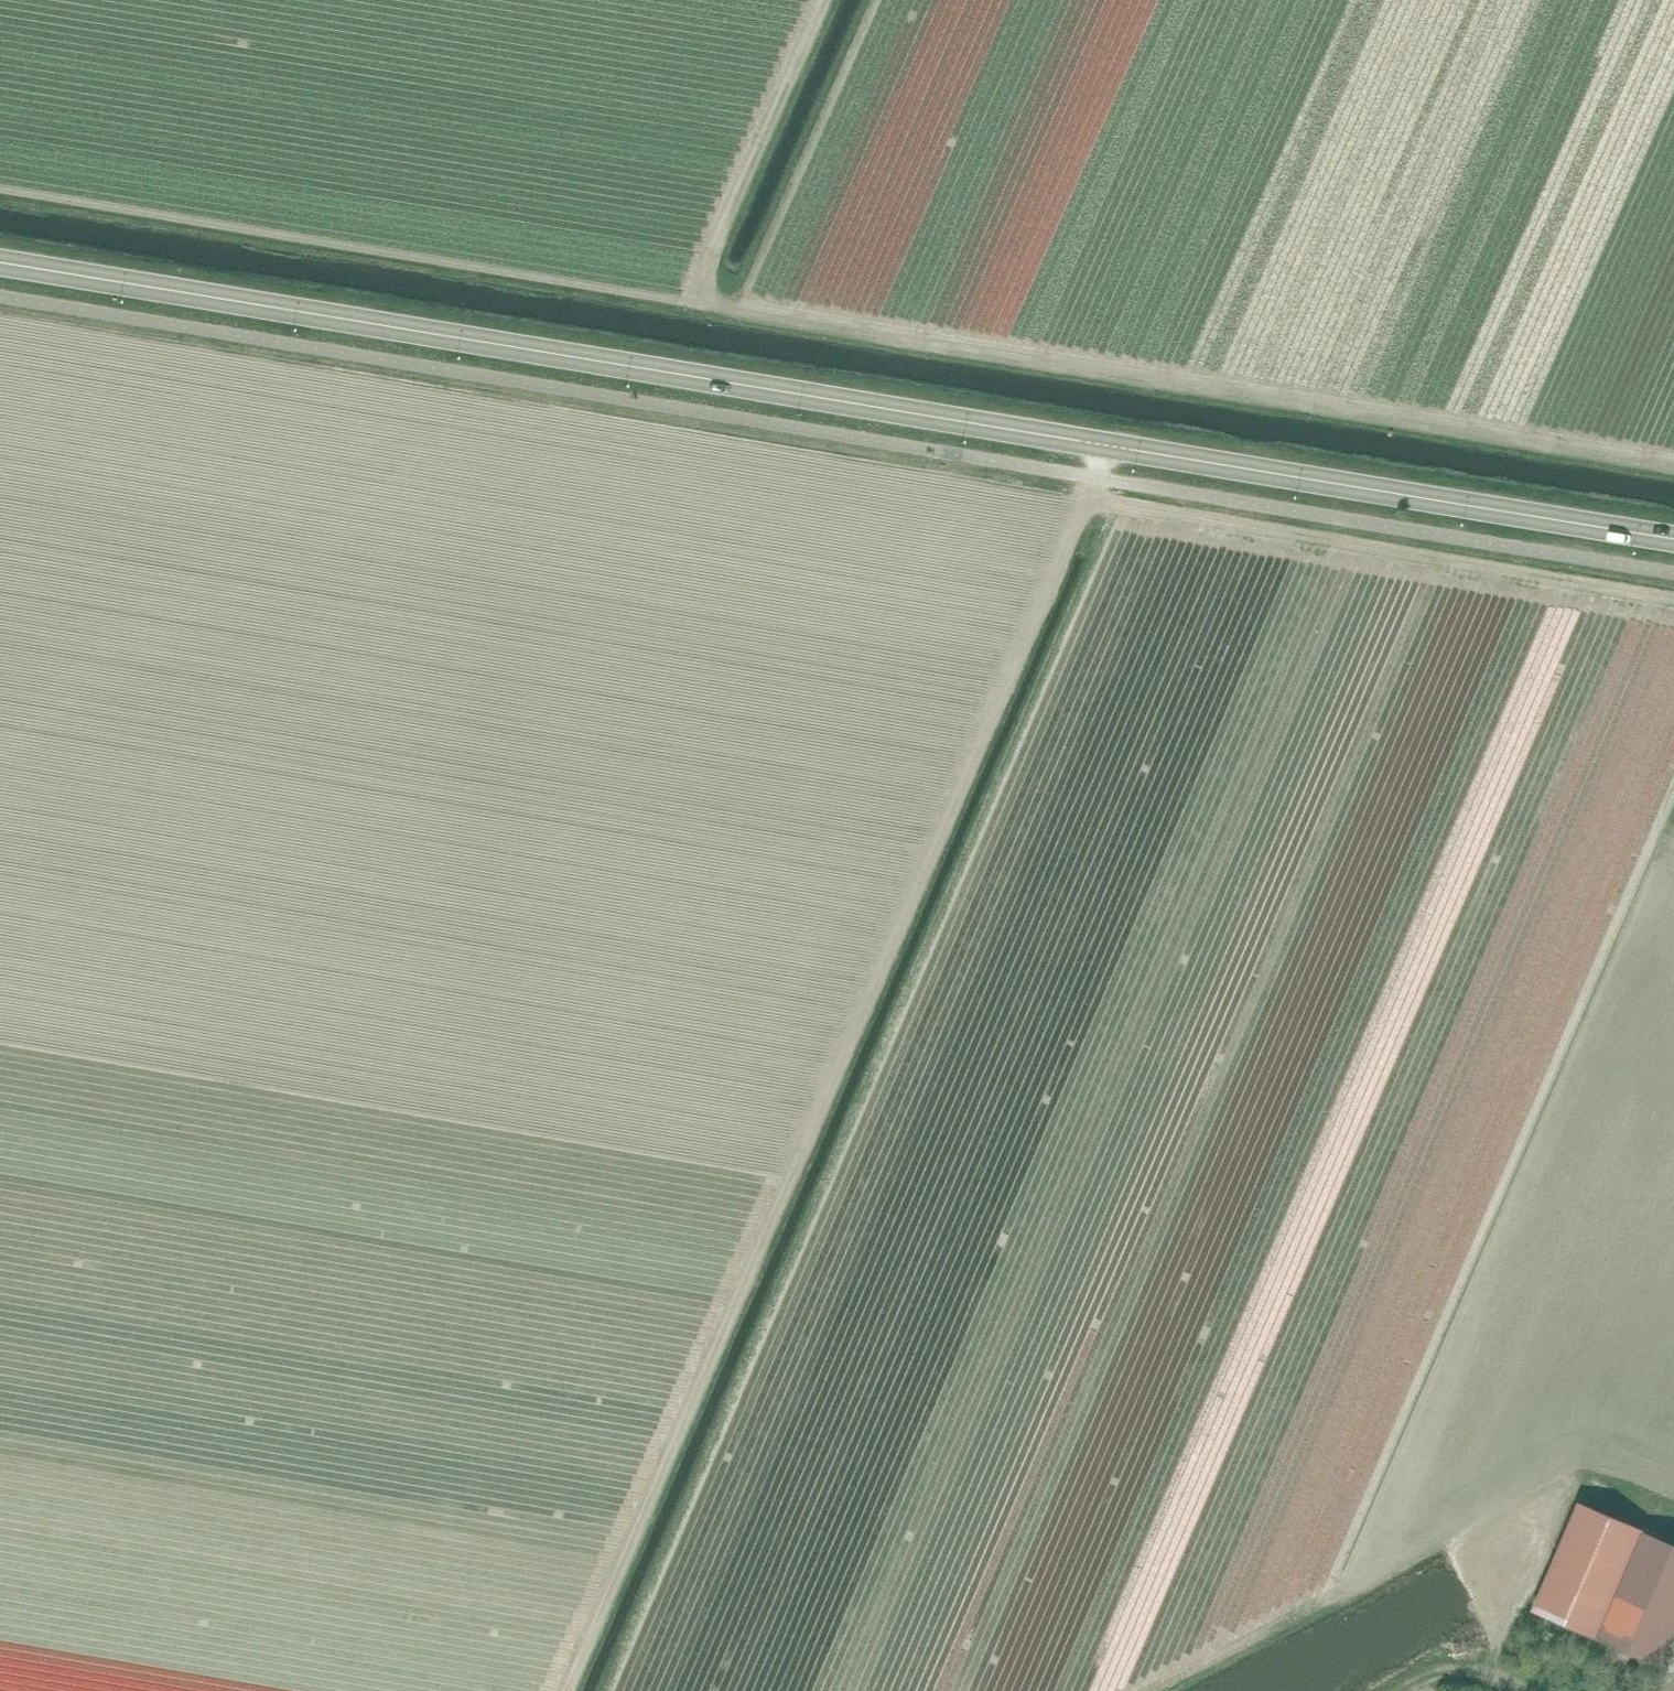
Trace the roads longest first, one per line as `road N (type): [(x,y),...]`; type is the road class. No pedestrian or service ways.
road 1 (tertiary): [(1673,538),(0,261)]
road 2 (track): [(569,1690),(1109,446)]
road 3 (track): [(1397,1690),(1423,1676),(1480,1670),(1534,1690)]

